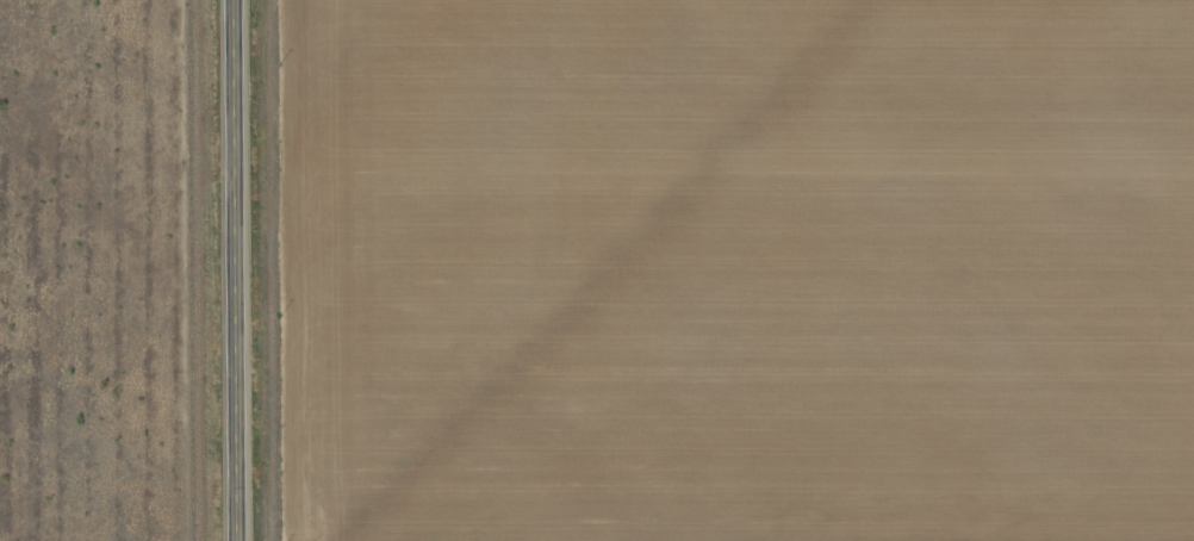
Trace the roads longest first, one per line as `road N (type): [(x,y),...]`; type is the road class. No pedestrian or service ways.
road 1 (primary): [(234,540),(231,0)]

